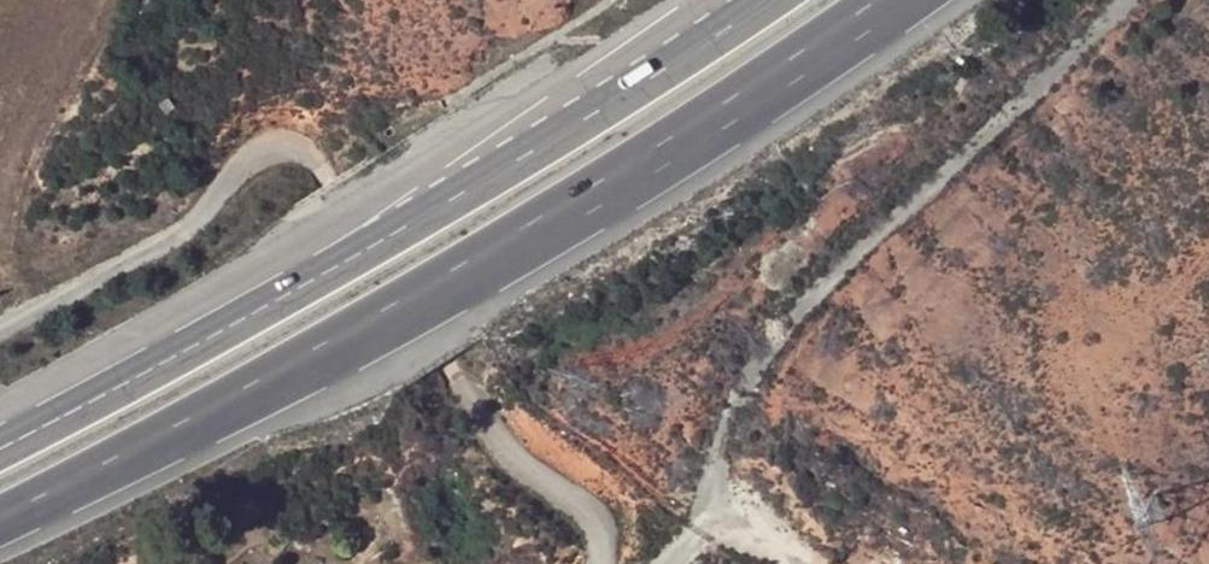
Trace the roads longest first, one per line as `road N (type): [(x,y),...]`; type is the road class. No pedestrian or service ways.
road 1 (trunk): [(0,525),(382,322),(900,0)]
road 2 (track): [(594,563),(593,522),(503,449),(330,178),(281,144),(252,149),(175,240),(0,328)]
road 3 (trunk): [(414,220),(0,447)]
road 4 (trunk): [(770,0),(414,220)]
road 5 (trunk): [(709,0),(414,220)]
road 6 (track): [(714,512),(836,563)]

